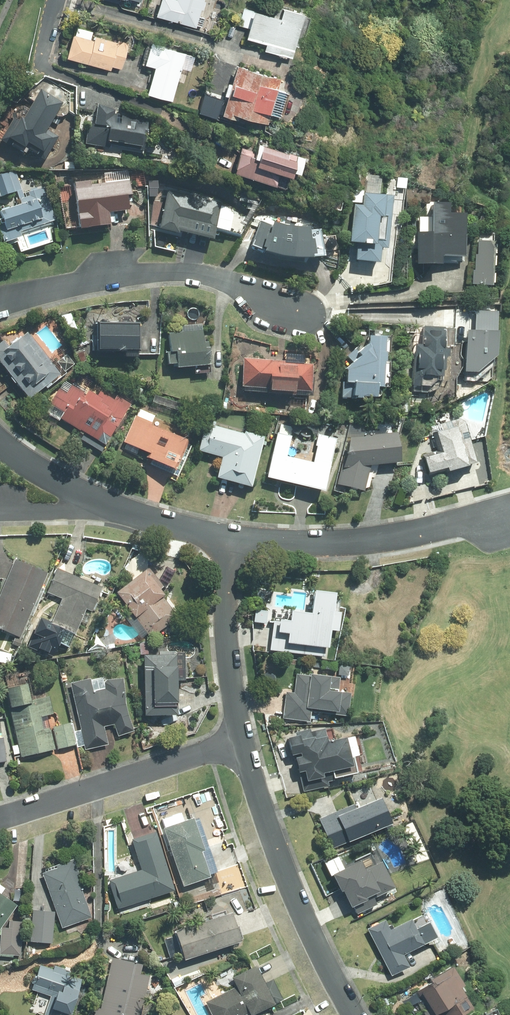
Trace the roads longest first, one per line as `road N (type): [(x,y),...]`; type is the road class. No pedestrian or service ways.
road 1 (residential): [(294,310),(187,272),(111,276),(0,301)]
road 2 (residential): [(353,1014),(292,891),(241,745)]
road 3 (residential): [(228,539),(336,544),(509,515)]
road 4 (residential): [(241,745),(0,819)]
road 5 (residential): [(0,443),(92,498),(228,539)]
road 6 (residential): [(241,745),(227,660),(228,539)]

